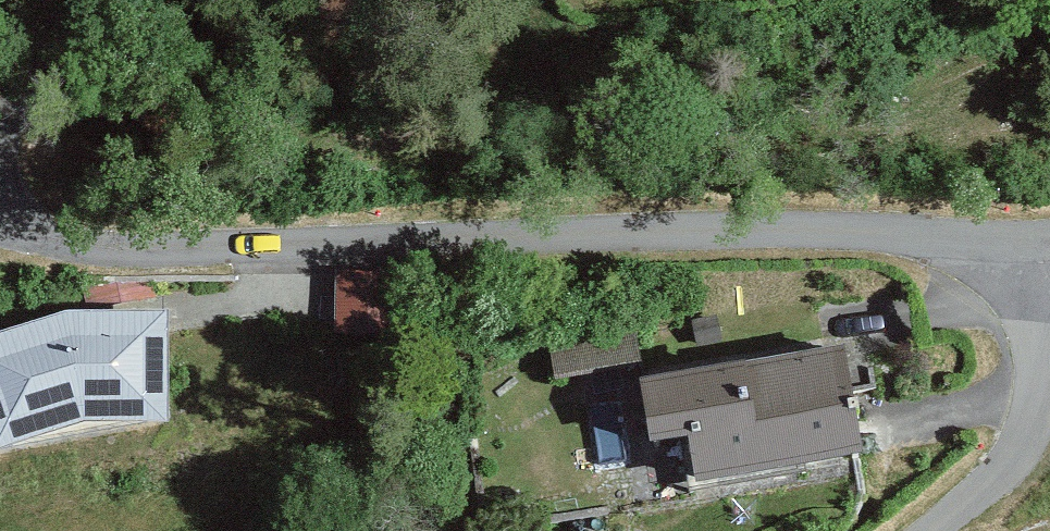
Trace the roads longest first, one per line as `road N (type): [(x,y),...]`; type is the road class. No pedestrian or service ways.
road 1 (residential): [(1034,241),(804,226),(143,247),(82,242),(0,215)]
road 2 (residential): [(1034,241),(1042,343),(1031,422),(995,477),(930,530)]
road 3 (residential): [(108,0),(0,124)]

